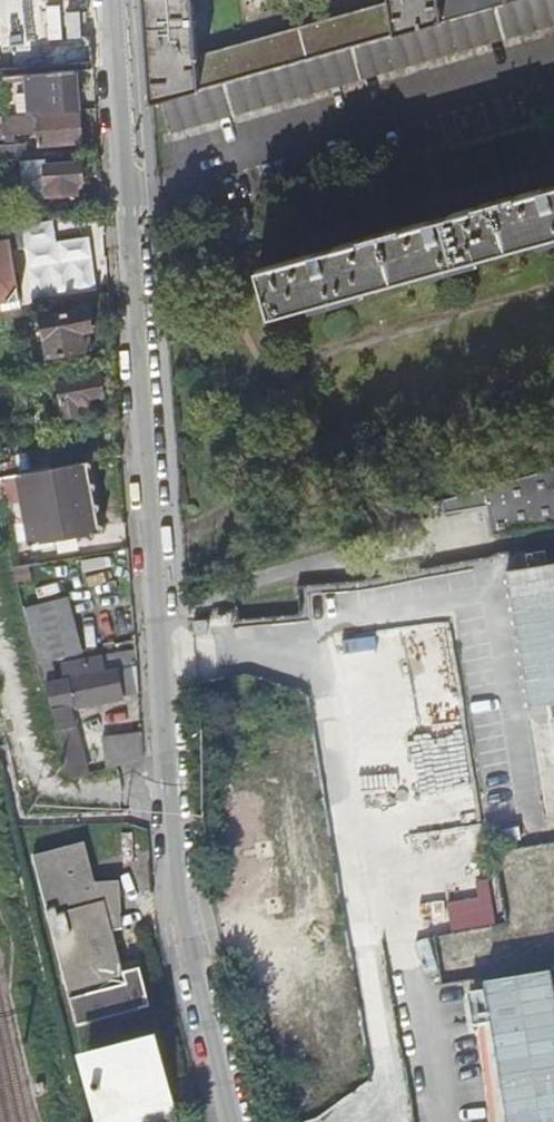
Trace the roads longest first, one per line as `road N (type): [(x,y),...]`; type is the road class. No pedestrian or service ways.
road 1 (unclassified): [(113,0),(183,908),(233,1121)]
road 2 (unknown): [(172,789),(54,791),(0,571)]

